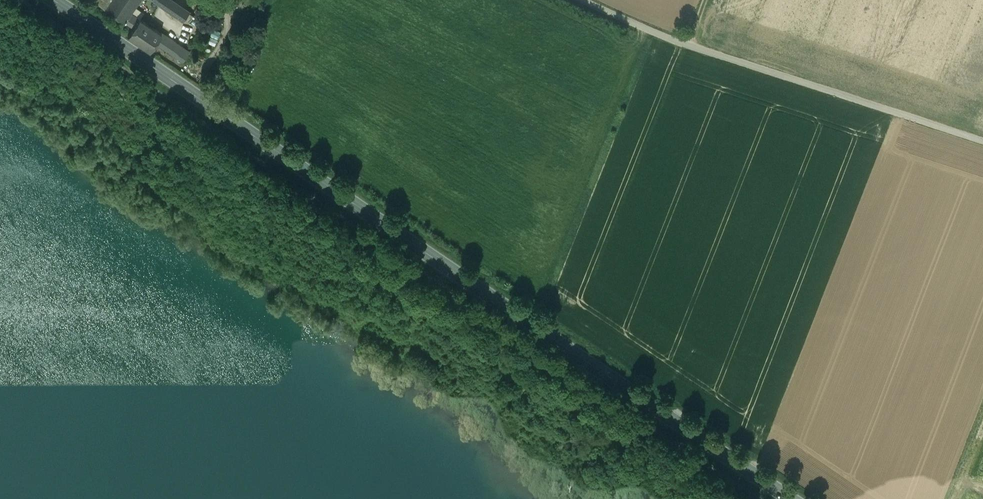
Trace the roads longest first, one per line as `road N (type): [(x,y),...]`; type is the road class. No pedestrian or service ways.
road 1 (primary): [(53,0),(792,498)]
road 2 (track): [(982,141),(685,44),(581,0)]

